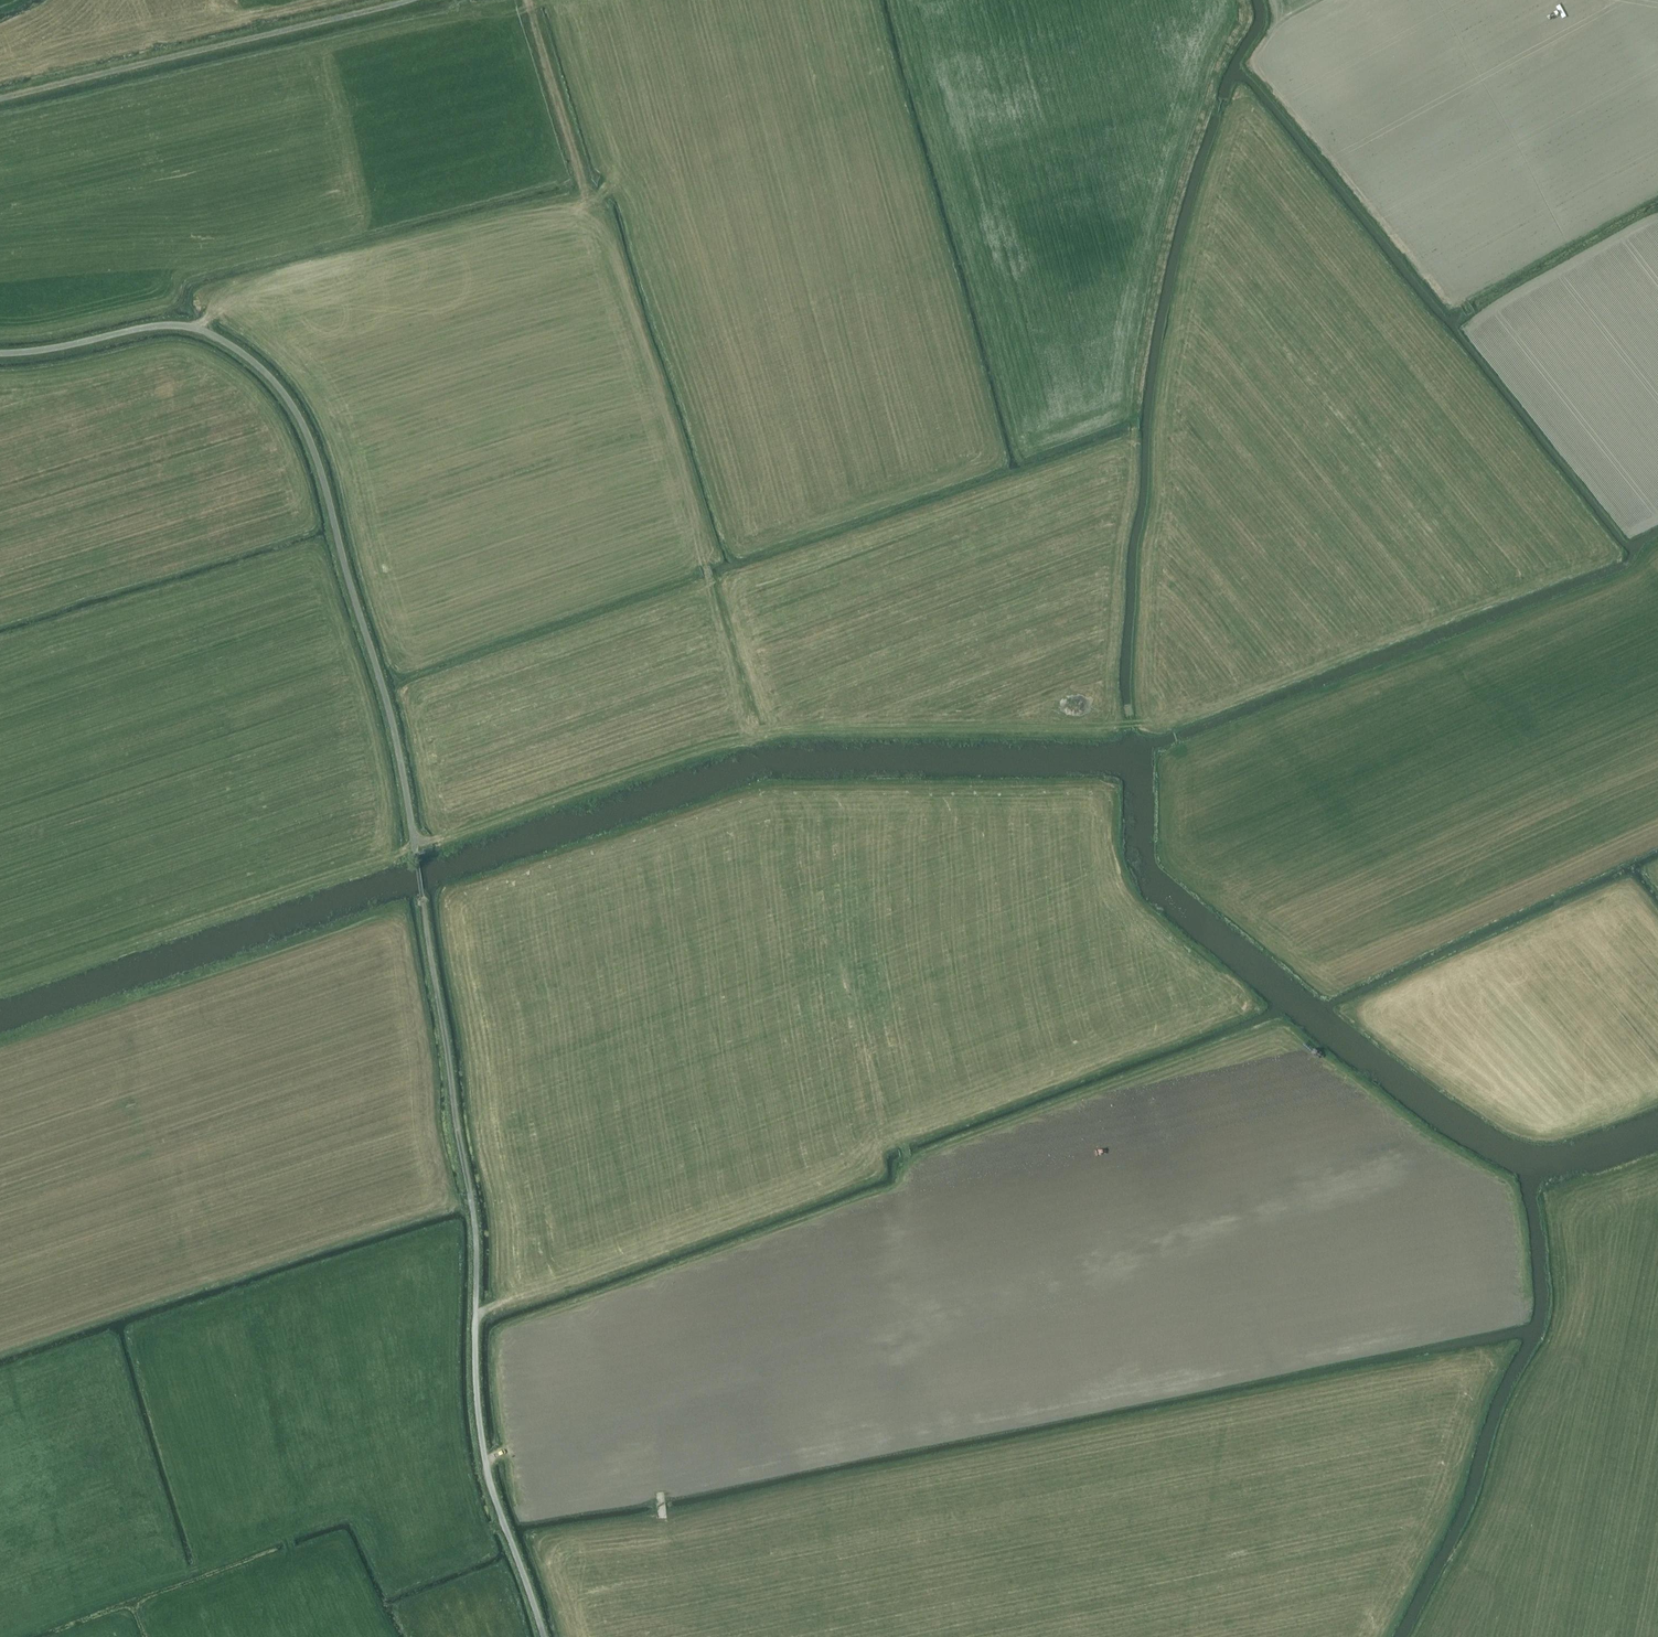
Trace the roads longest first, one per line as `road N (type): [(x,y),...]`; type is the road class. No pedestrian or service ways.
road 1 (unclassified): [(415,851),(388,708),(319,468),(273,380),(240,351),(185,325),(0,353)]
road 2 (unclassified): [(544,1636),(481,1440),(476,1236),(422,898)]

